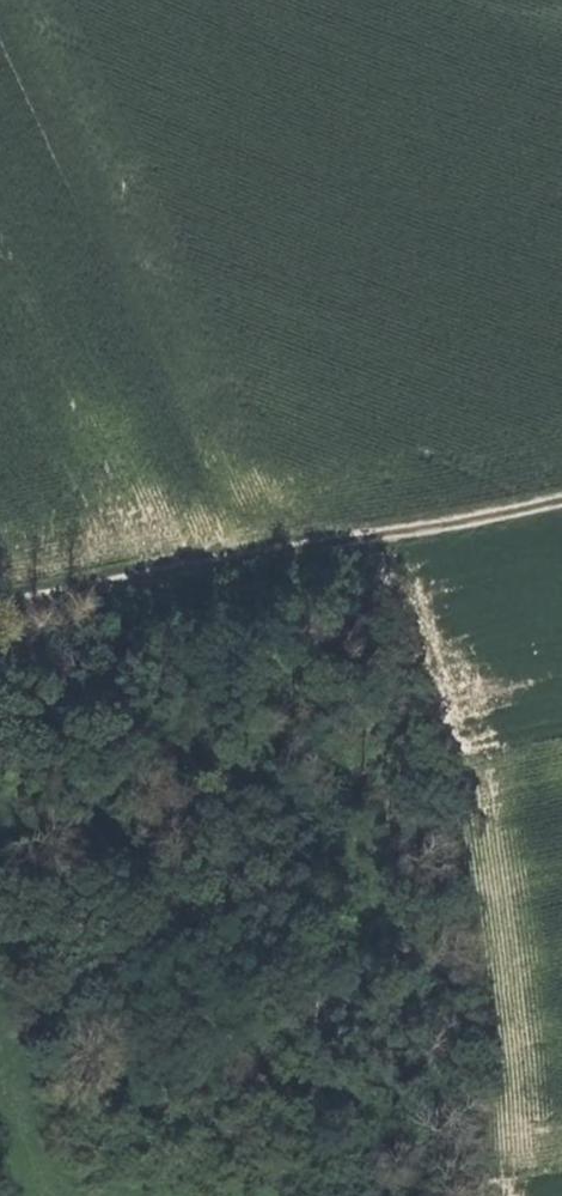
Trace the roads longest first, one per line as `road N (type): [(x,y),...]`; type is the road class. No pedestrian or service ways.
road 1 (track): [(0,607),(561,494)]

